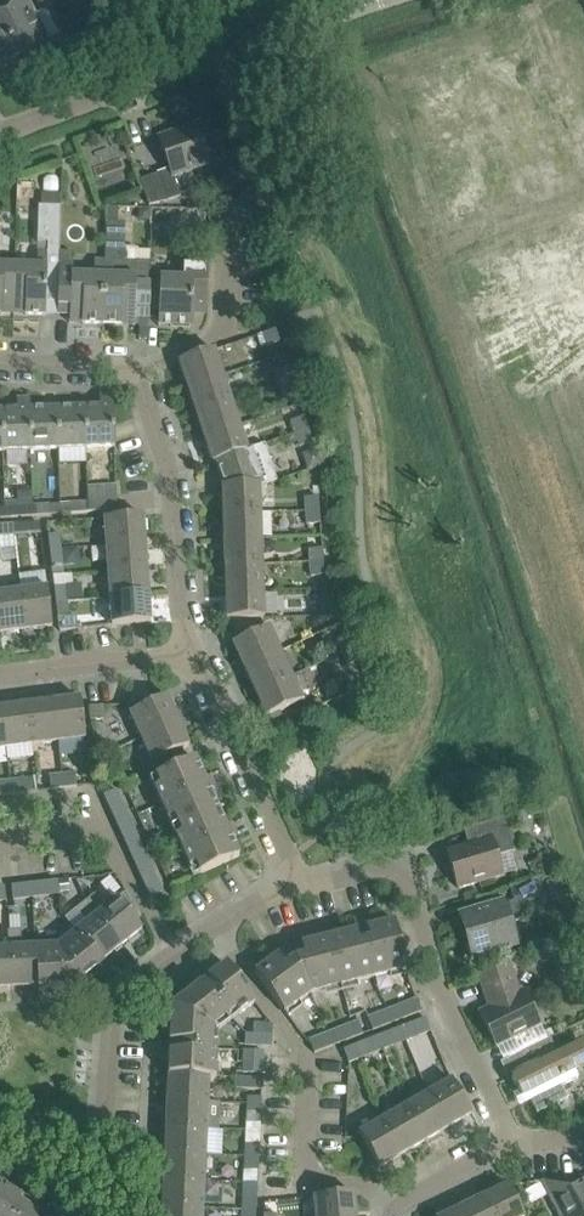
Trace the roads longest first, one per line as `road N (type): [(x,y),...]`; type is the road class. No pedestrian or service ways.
road 1 (residential): [(193,650),(178,598),(169,478),(135,366),(0,361)]
road 2 (residential): [(517,1143),(440,991),(404,877),(372,869),(297,886)]
road 3 (residential): [(0,133),(374,0)]
road 4 (residential): [(84,1161),(101,1116),(116,1003),(135,975),(297,886)]
road 5 (residential): [(474,331),(432,211),(482,0)]
road 6 (residential): [(583,637),(474,331)]
road 7 (residential): [(297,886),(193,650)]
road 8 (residential): [(0,674),(193,650)]
road 9 (residential): [(394,1215),(517,1143)]

